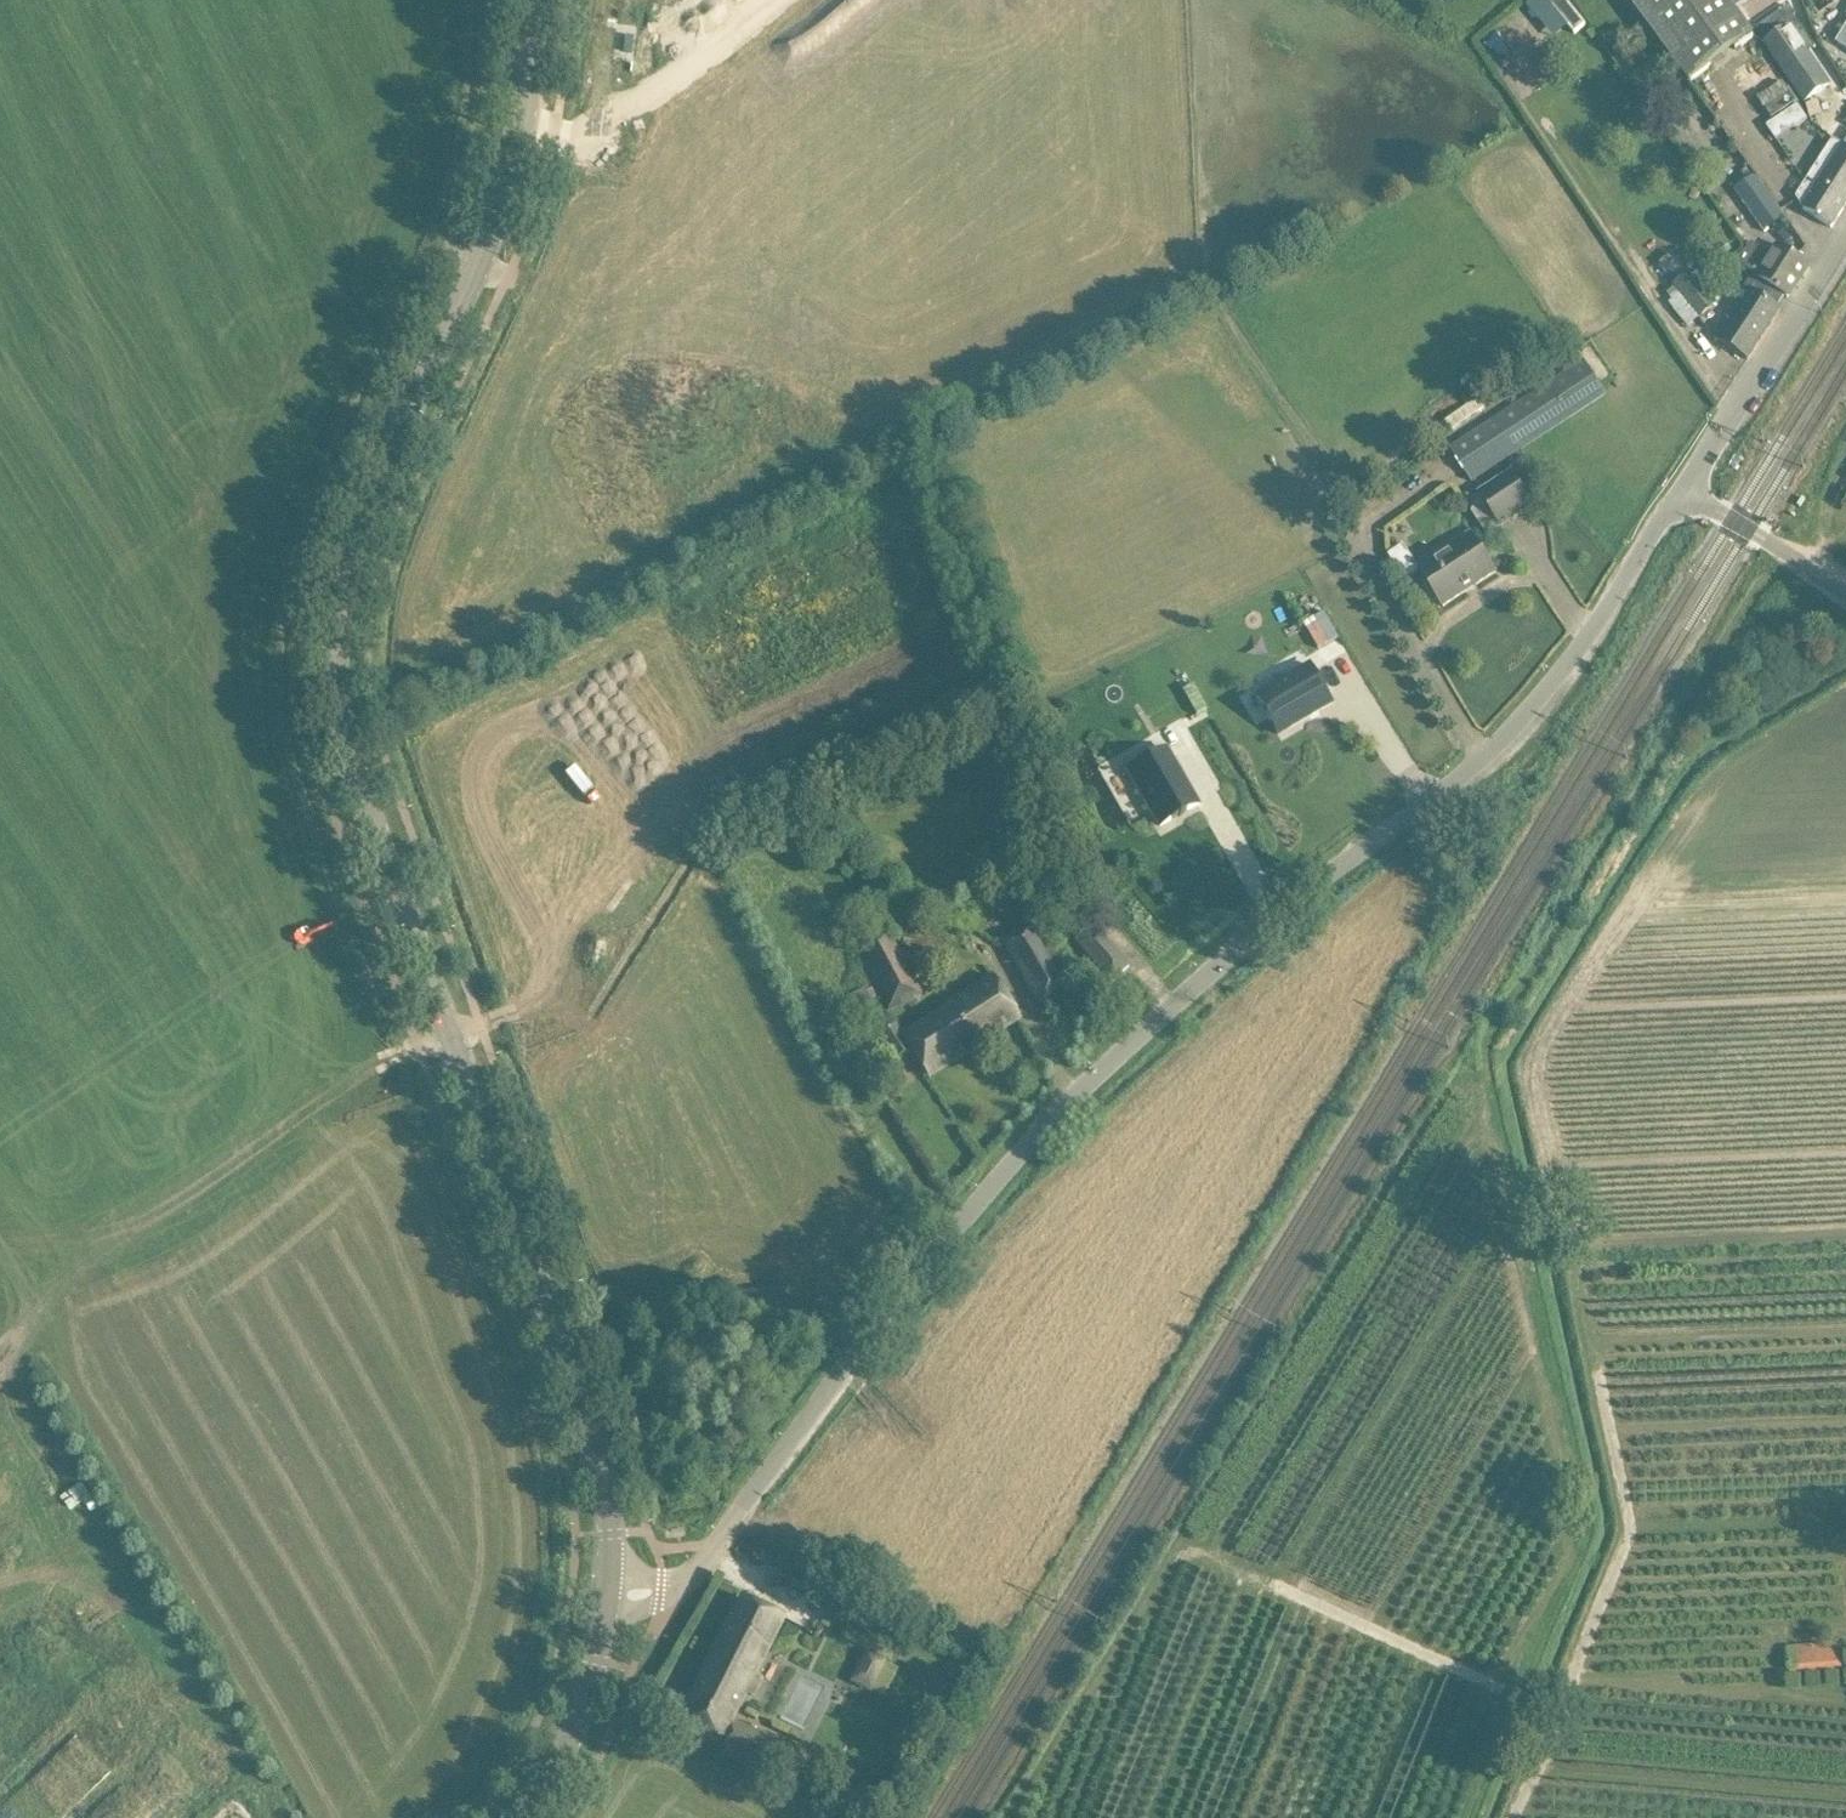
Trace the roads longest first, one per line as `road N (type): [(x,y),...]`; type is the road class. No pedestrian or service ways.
road 1 (unclassified): [(608,1593),(661,1592),(686,1576),(866,1337),(1078,1091),(1223,957),(1490,756),(1588,638),(1684,489)]
road 2 (tertiary): [(608,1593),(613,1534),(601,1458),(339,716),(335,651),(353,548),(499,214),(520,133)]
road 3 (residential): [(1012,0),(1067,94),(847,208),(773,216)]
road 4 (residential): [(773,216),(760,287),(756,579)]
road 5 (residential): [(1684,489),(1845,244)]
road 6 (residential): [(520,133),(700,170),(773,216)]
road 7 (tertiary): [(522,1817),(574,1726),(608,1593)]
road 8 (unclassified): [(1845,593),(1684,489)]
road 9 (tertiary): [(520,133),(529,0)]

